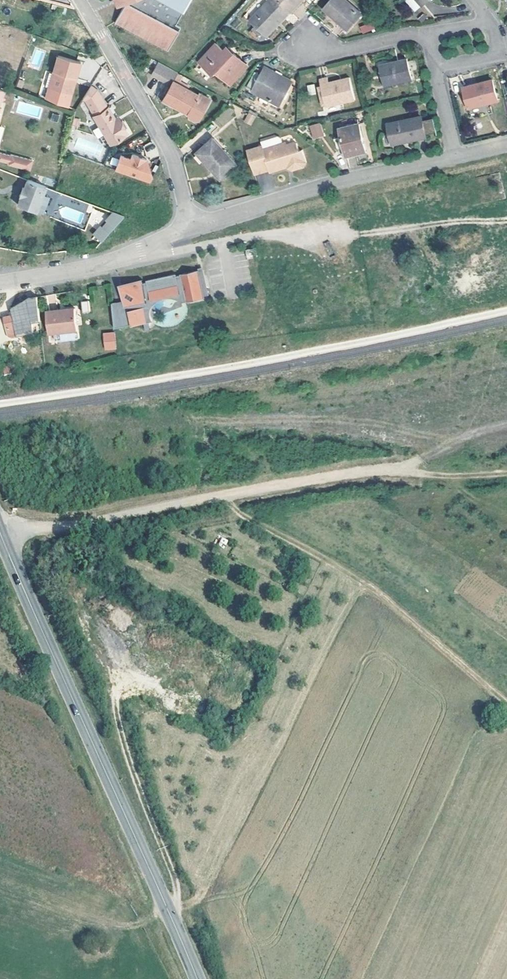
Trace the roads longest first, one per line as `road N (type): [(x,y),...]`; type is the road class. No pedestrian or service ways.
road 1 (track): [(0,530),(70,526),(355,471),(506,473)]
road 2 (secondary): [(196,978),(0,534)]
road 3 (track): [(214,497),(363,579),(506,702)]
road 4 (residential): [(191,229),(331,185),(456,160)]
road 5 (residential): [(79,0),(165,145),(191,229)]
road 6 (residential): [(0,282),(112,261),(191,229)]
road 7 (residential): [(431,35),(318,54),(301,44)]

